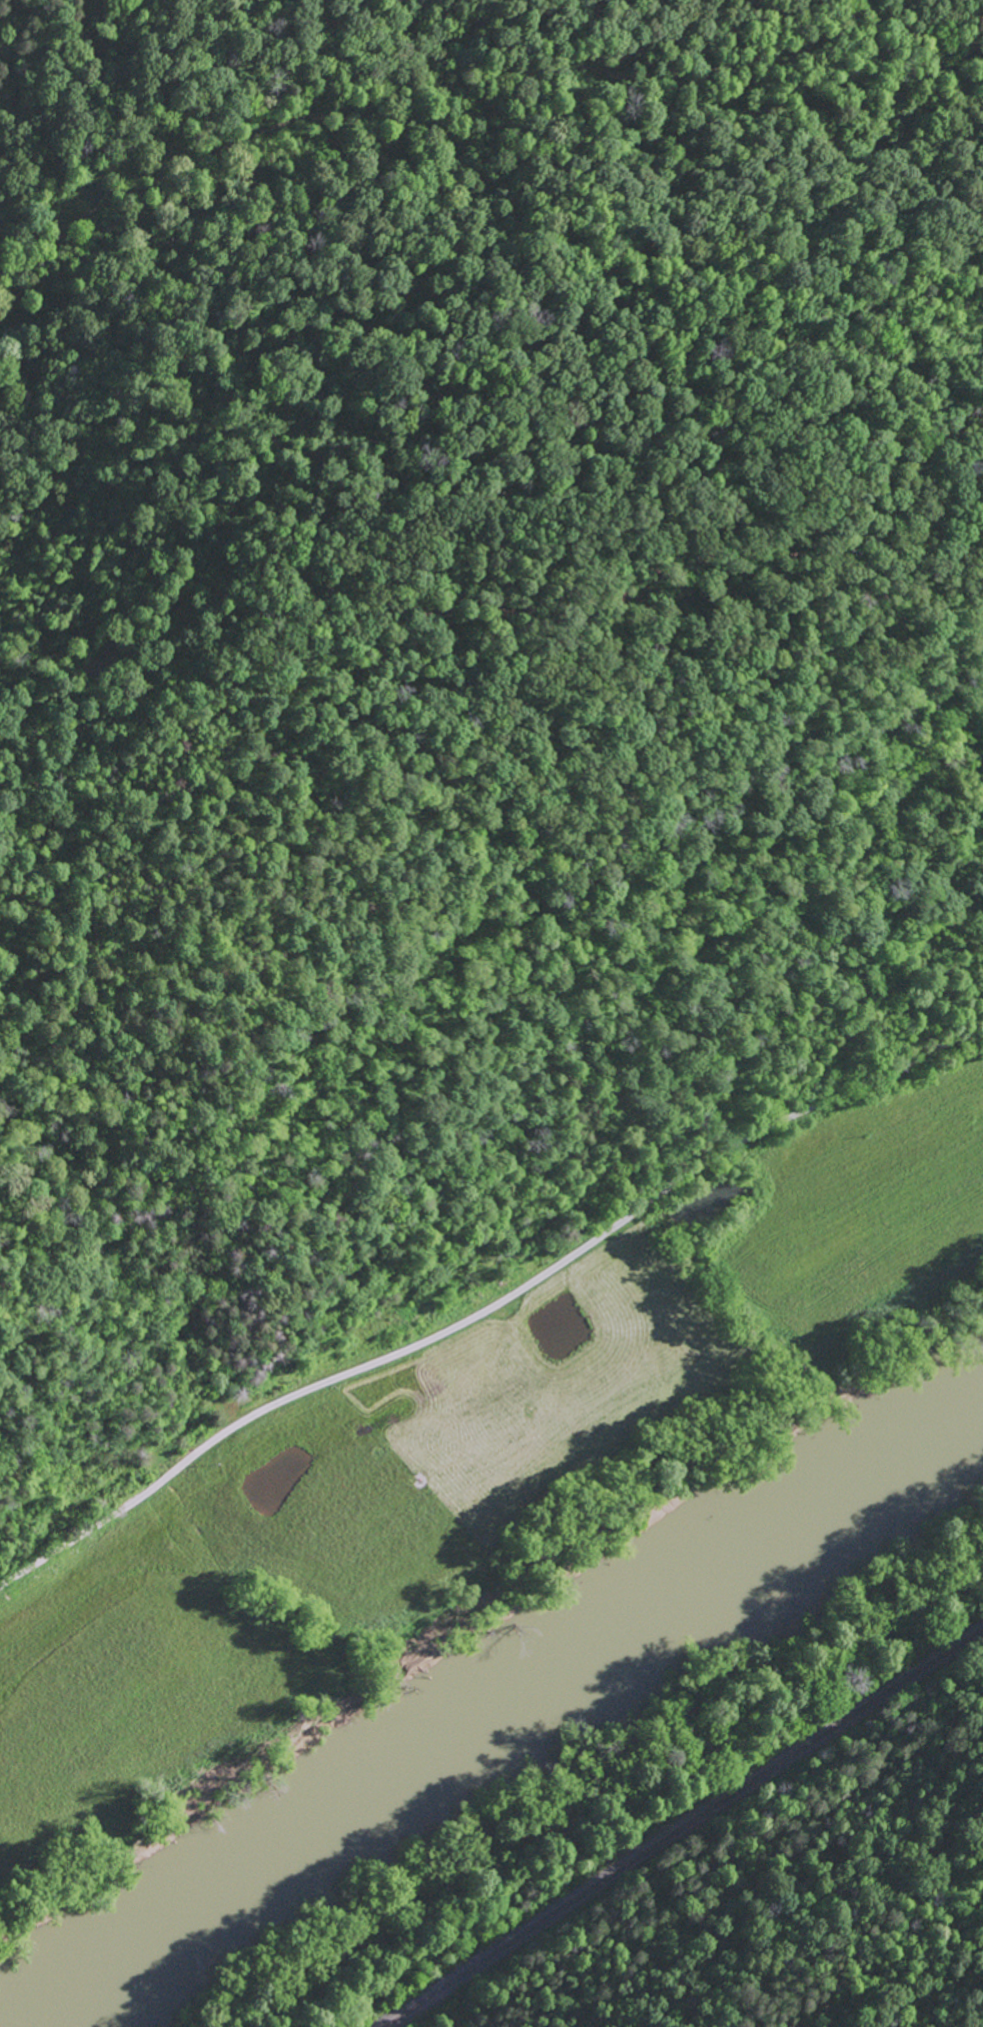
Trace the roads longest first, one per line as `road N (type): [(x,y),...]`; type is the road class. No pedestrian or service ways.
road 1 (residential): [(0,1585),(149,1491),(213,1440),(523,1285),(769,1121),(982,1024)]

